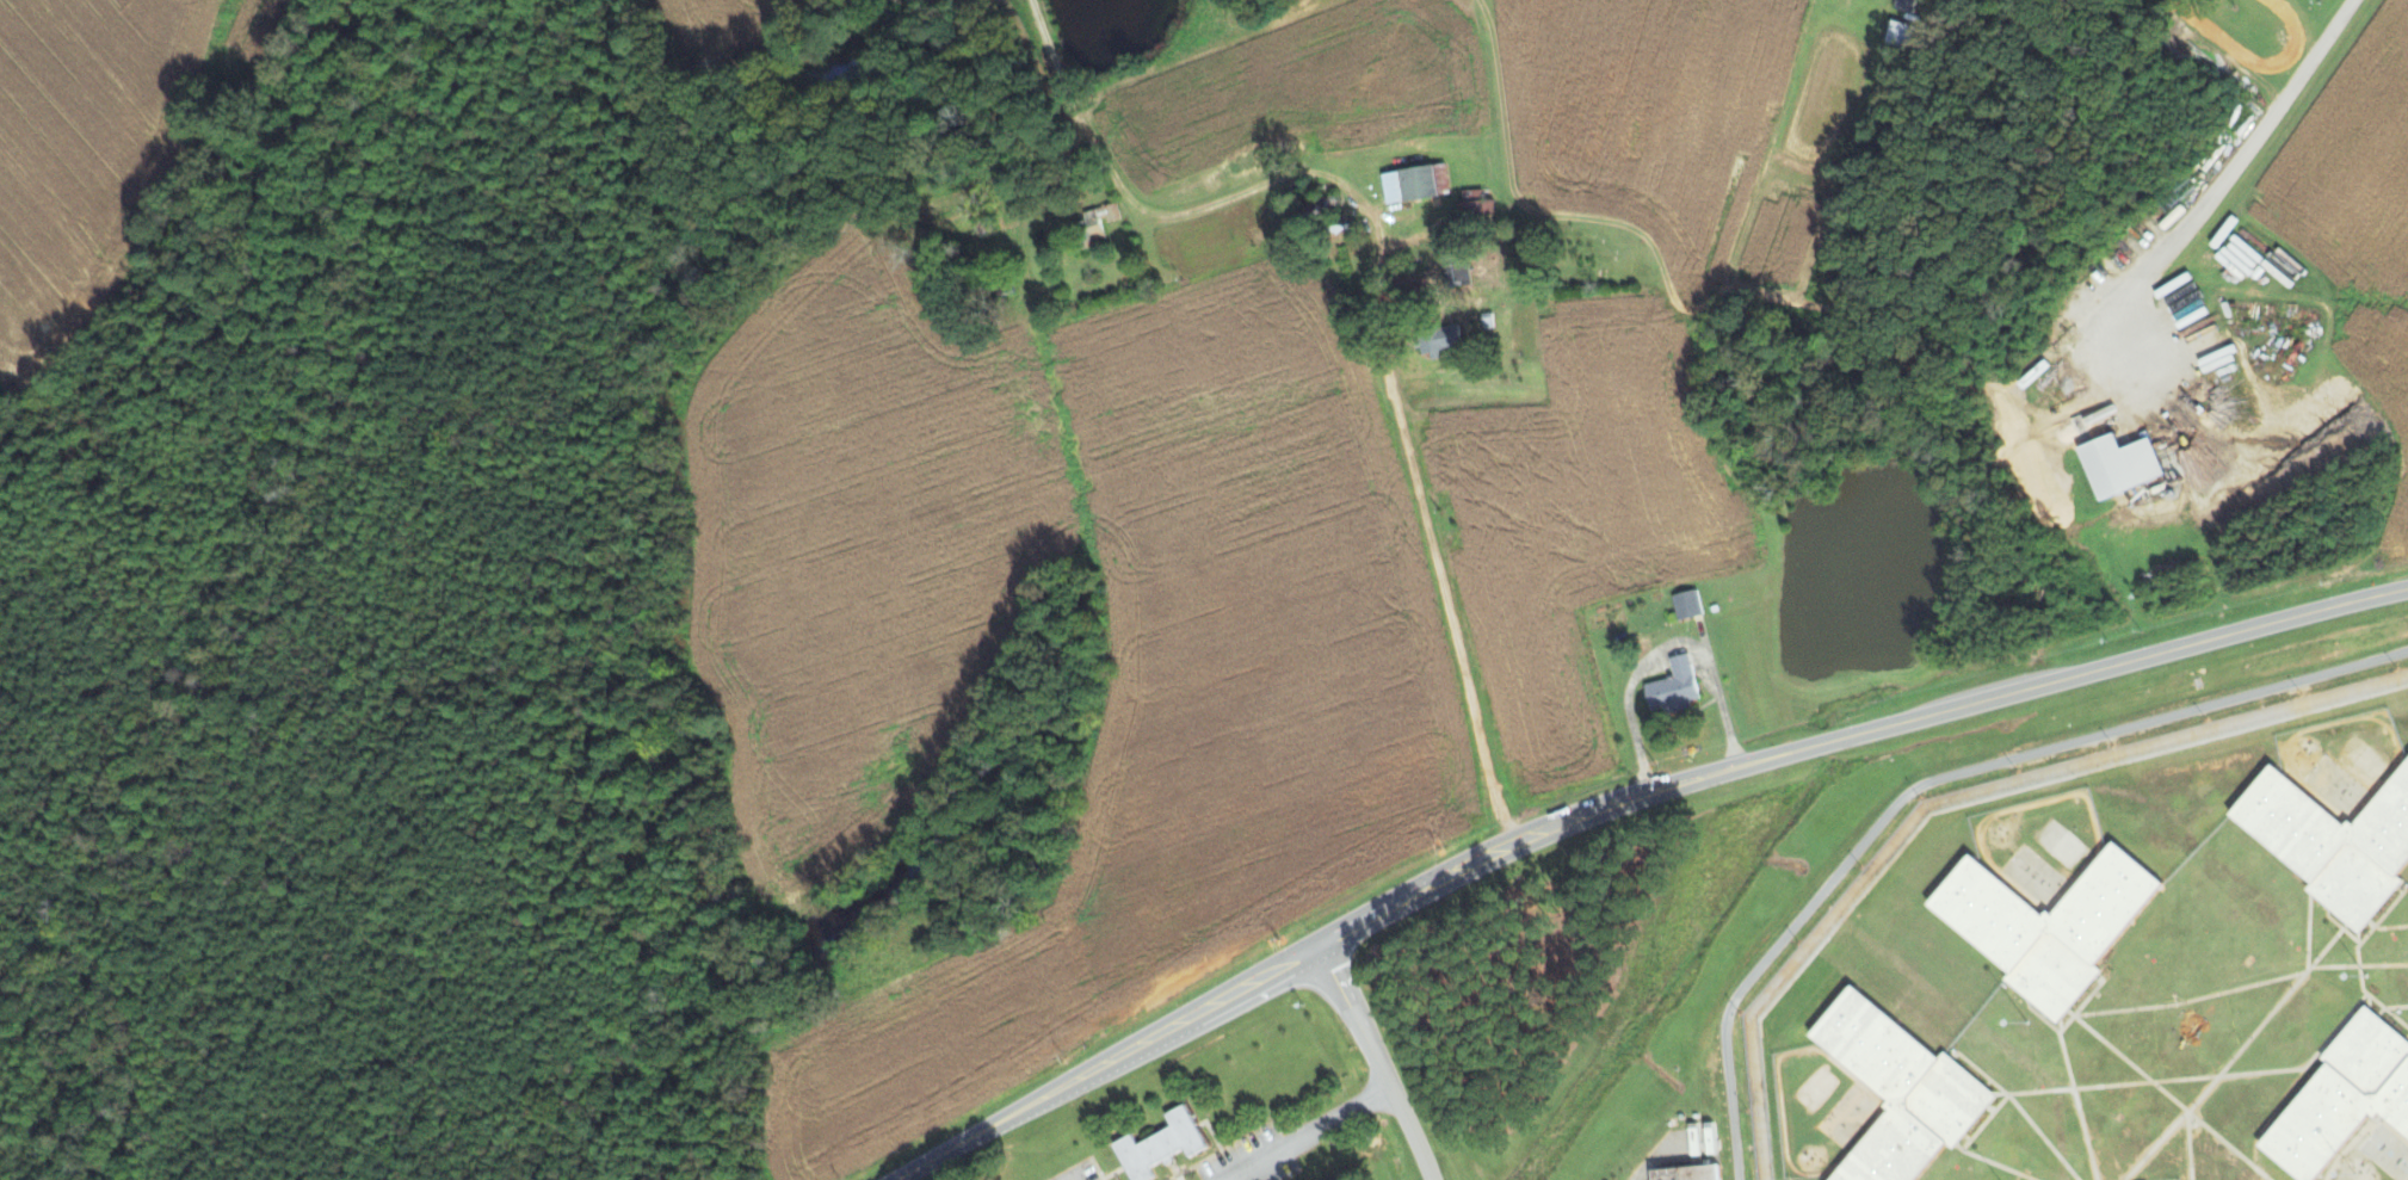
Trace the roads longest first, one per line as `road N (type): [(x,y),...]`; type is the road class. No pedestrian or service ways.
road 1 (primary): [(902,1179),(1513,835),(1968,704),(2407,592)]
road 2 (track): [(1377,252),(1489,226),(1607,223),(1634,236),(1650,262),(1671,351),(1698,346),(1809,6)]
road 3 (residential): [(1316,949),(1431,1179)]

